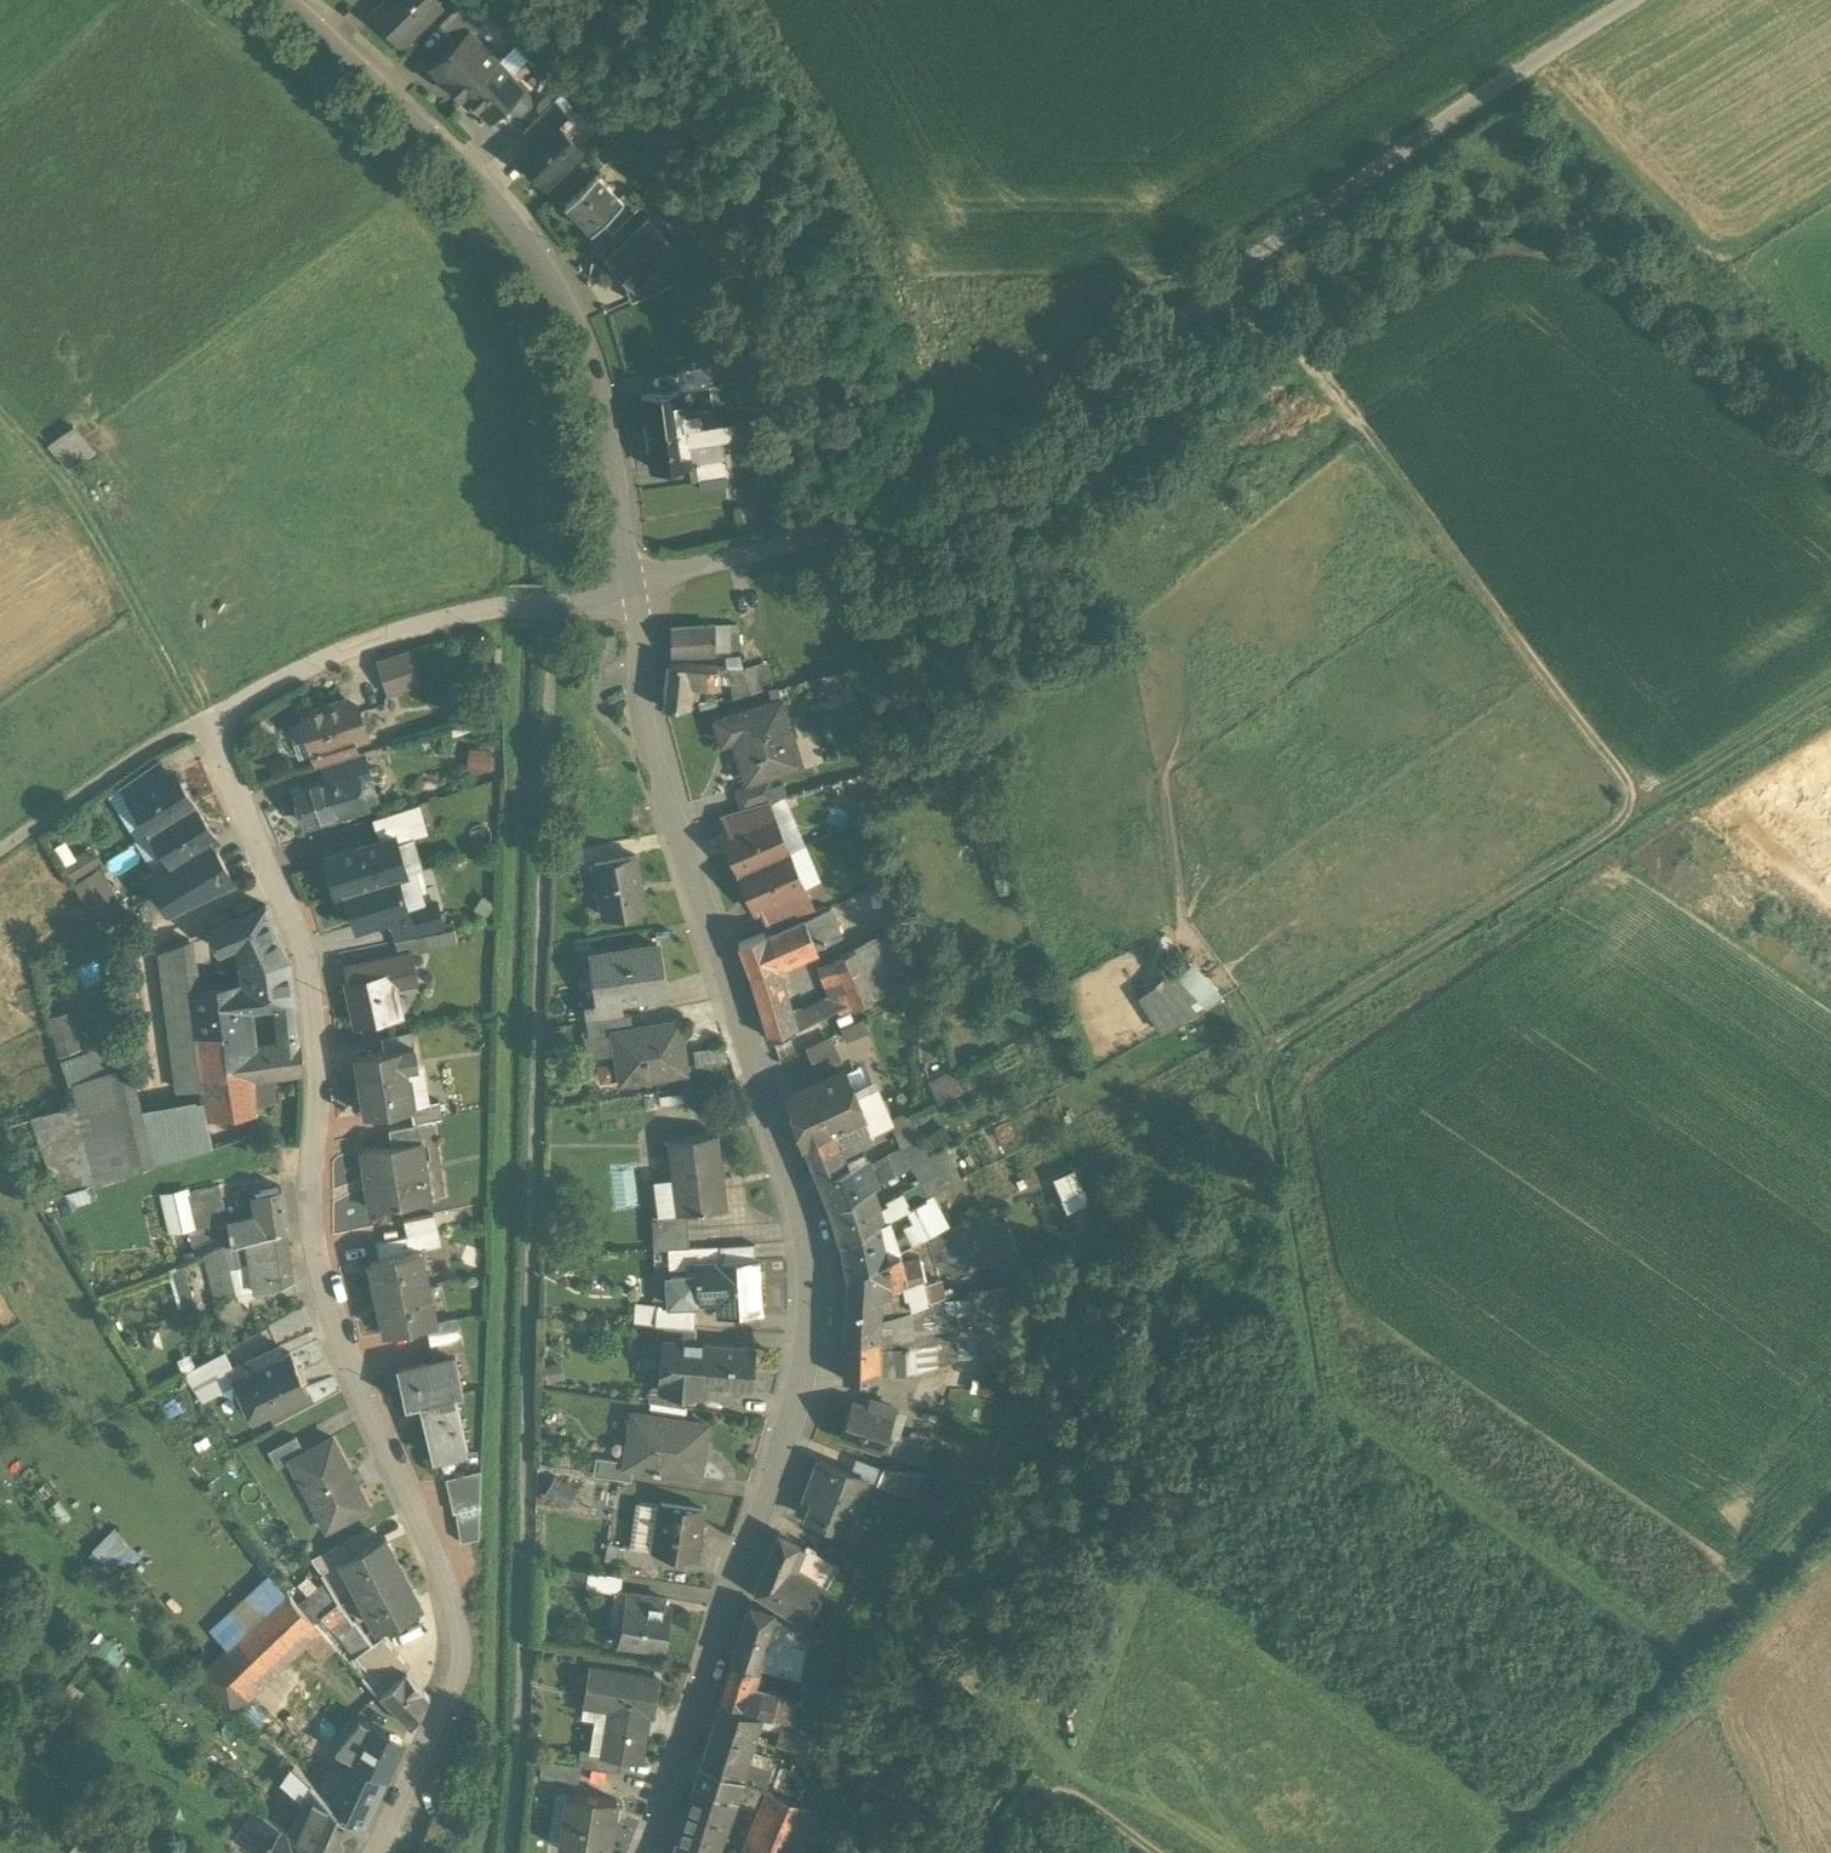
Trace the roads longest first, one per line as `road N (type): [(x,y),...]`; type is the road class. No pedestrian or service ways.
road 1 (residential): [(376,1852),(447,1701),(456,1660),(453,1612),(321,1277),(311,1197),(320,1046),(315,971),(212,721),(342,655),(459,615),(633,593)]
road 2 (track): [(1690,1679),(1333,1416),(1295,1062),(1830,716)]
road 3 (residential): [(649,1852),(794,1404),(808,1349),(809,1281),(750,1052),(647,751),(637,709),(633,593)]
road 4 (track): [(554,606),(511,1852)]
road 5 (track): [(633,593),(949,503),(1010,475),(1234,270),(1432,129),(1635,0)]
road 6 (residential): [(633,593),(607,413),(568,305),(487,193),(284,0)]
road 7 (track): [(1207,298),(1309,357),(1662,823)]
road 8 (track): [(1830,472),(1564,249),(1463,248),(1391,286),(1309,357)]
road 9 (track): [(0,855),(167,742),(212,721),(74,490),(0,415)]
road 10 (track): [(1070,525),(1309,357)]
road 11 (track): [(984,1852),(1043,1767),(1157,1852)]
road 12 (track): [(1690,1679),(1524,1852)]

